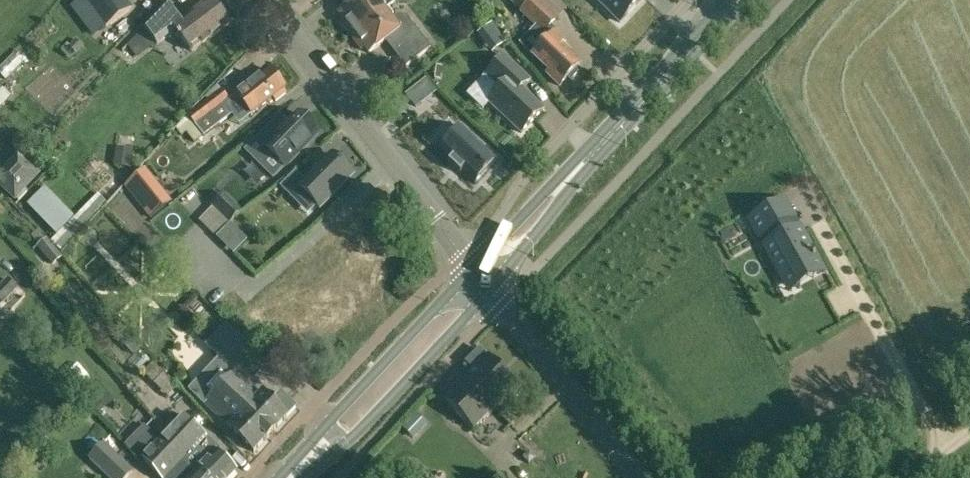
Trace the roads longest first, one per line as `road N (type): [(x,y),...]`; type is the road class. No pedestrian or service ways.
road 1 (unclassified): [(471,269),(266,0)]
road 2 (secondary): [(471,269),(285,477)]
road 3 (secondary): [(294,477),(489,289)]
road 4 (unclassified): [(639,477),(489,289)]
road 5 (secondary): [(489,289),(636,109)]
road 6 (secondary): [(636,109),(471,269)]
road 7 (secondary): [(636,109),(738,0)]

